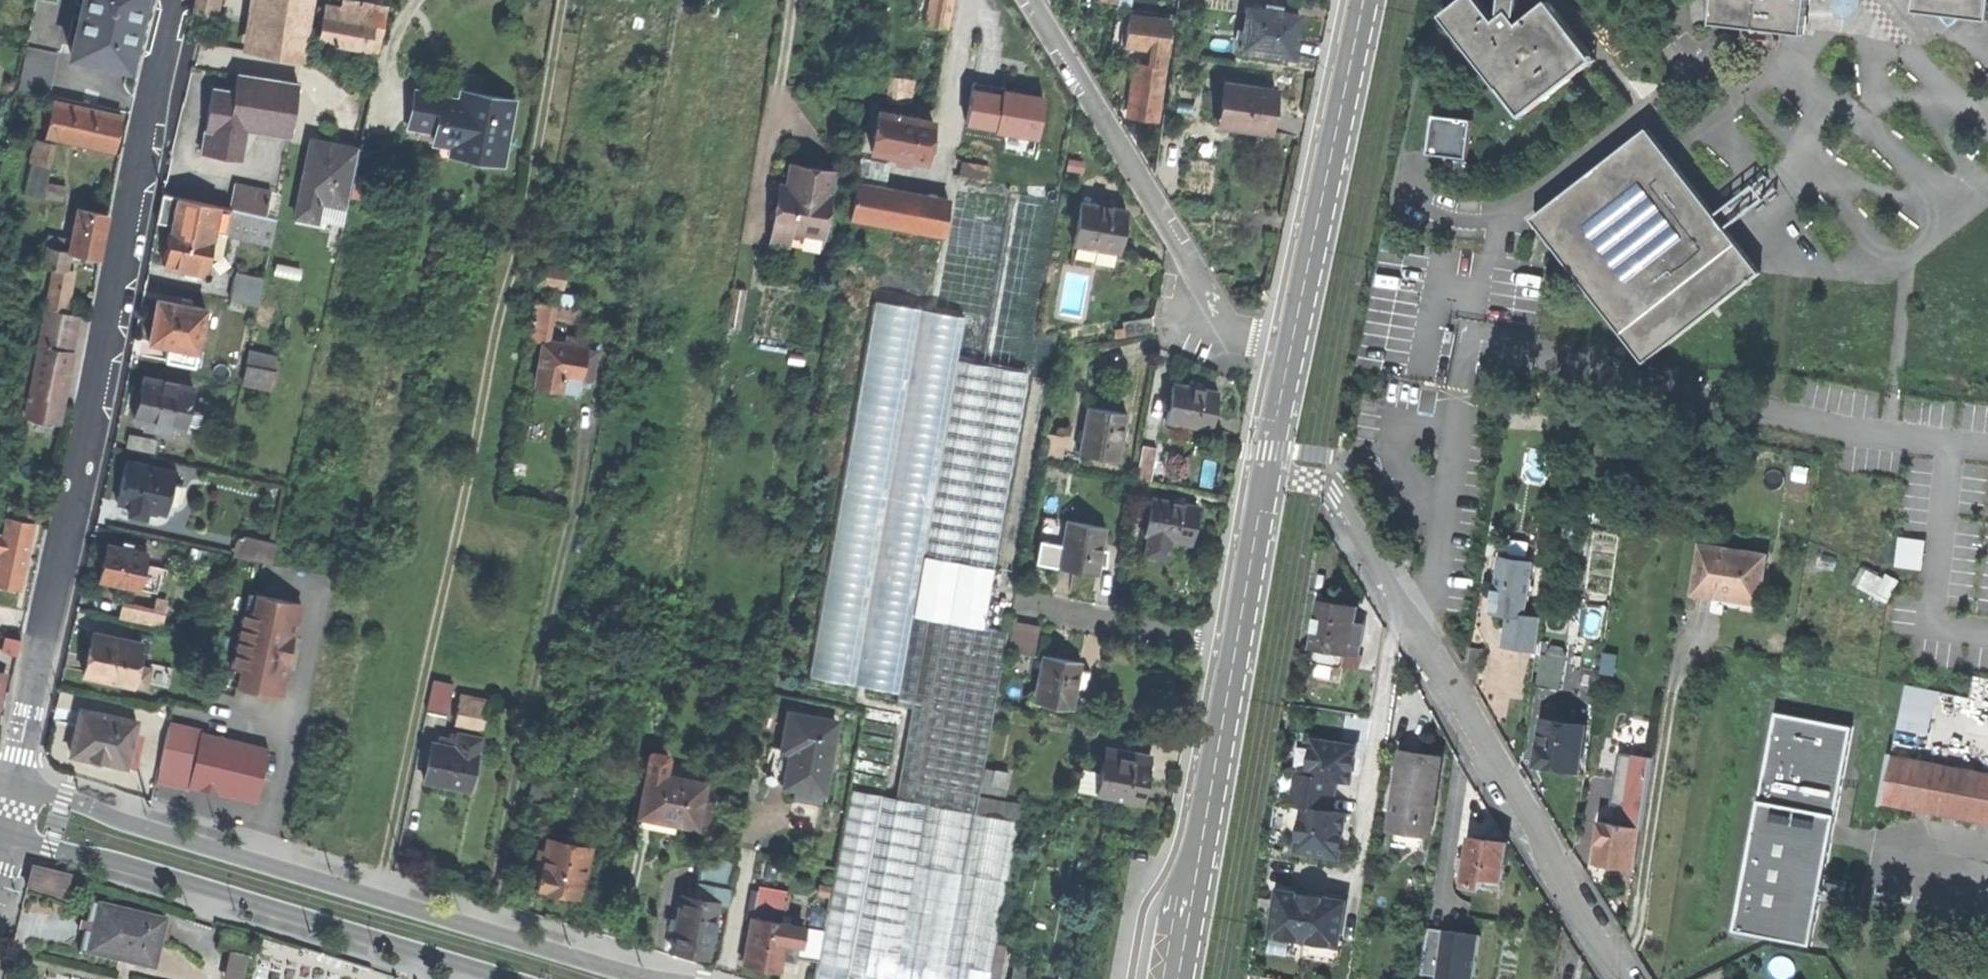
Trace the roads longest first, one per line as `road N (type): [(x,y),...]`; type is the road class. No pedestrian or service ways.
road 1 (track): [(375,896),(487,386),(560,0)]
road 2 (residential): [(12,783),(165,35)]
road 3 (residential): [(649,978),(12,783)]
road 4 (residential): [(1621,978),(1335,496),(1316,482),(1265,474)]
road 5 (track): [(491,934),(586,405)]
road 6 (residential): [(0,834),(508,978)]
road 7 (residential): [(1029,0),(1232,334),(1291,343)]
road 8 (residential): [(1363,0),(1291,343)]
road 9 (residential): [(1236,643),(1173,978)]
road 10 (residential): [(1236,643),(1017,603)]
road 11 (residential): [(1265,474),(1236,643)]
road 12 (residential): [(1291,343),(1265,474)]

